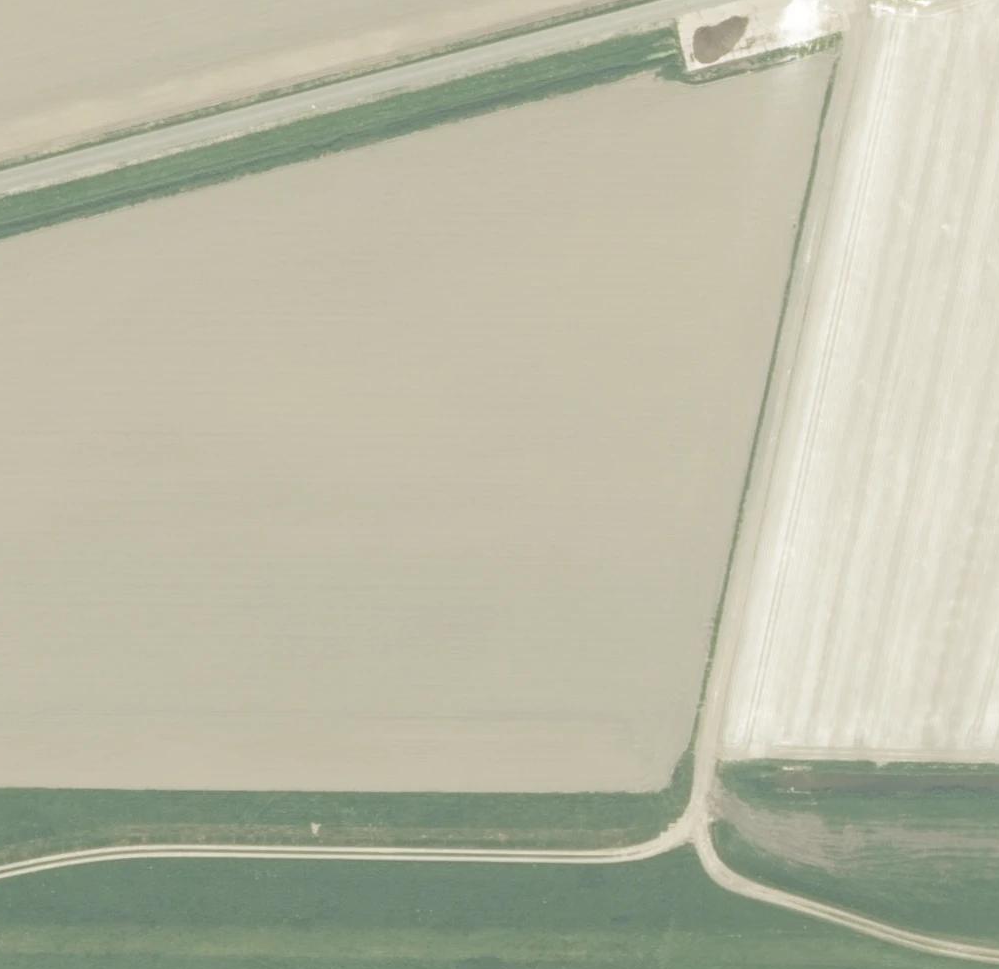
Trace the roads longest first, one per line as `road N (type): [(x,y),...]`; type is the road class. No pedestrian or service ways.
road 1 (unclassified): [(676,0),(0,175)]

